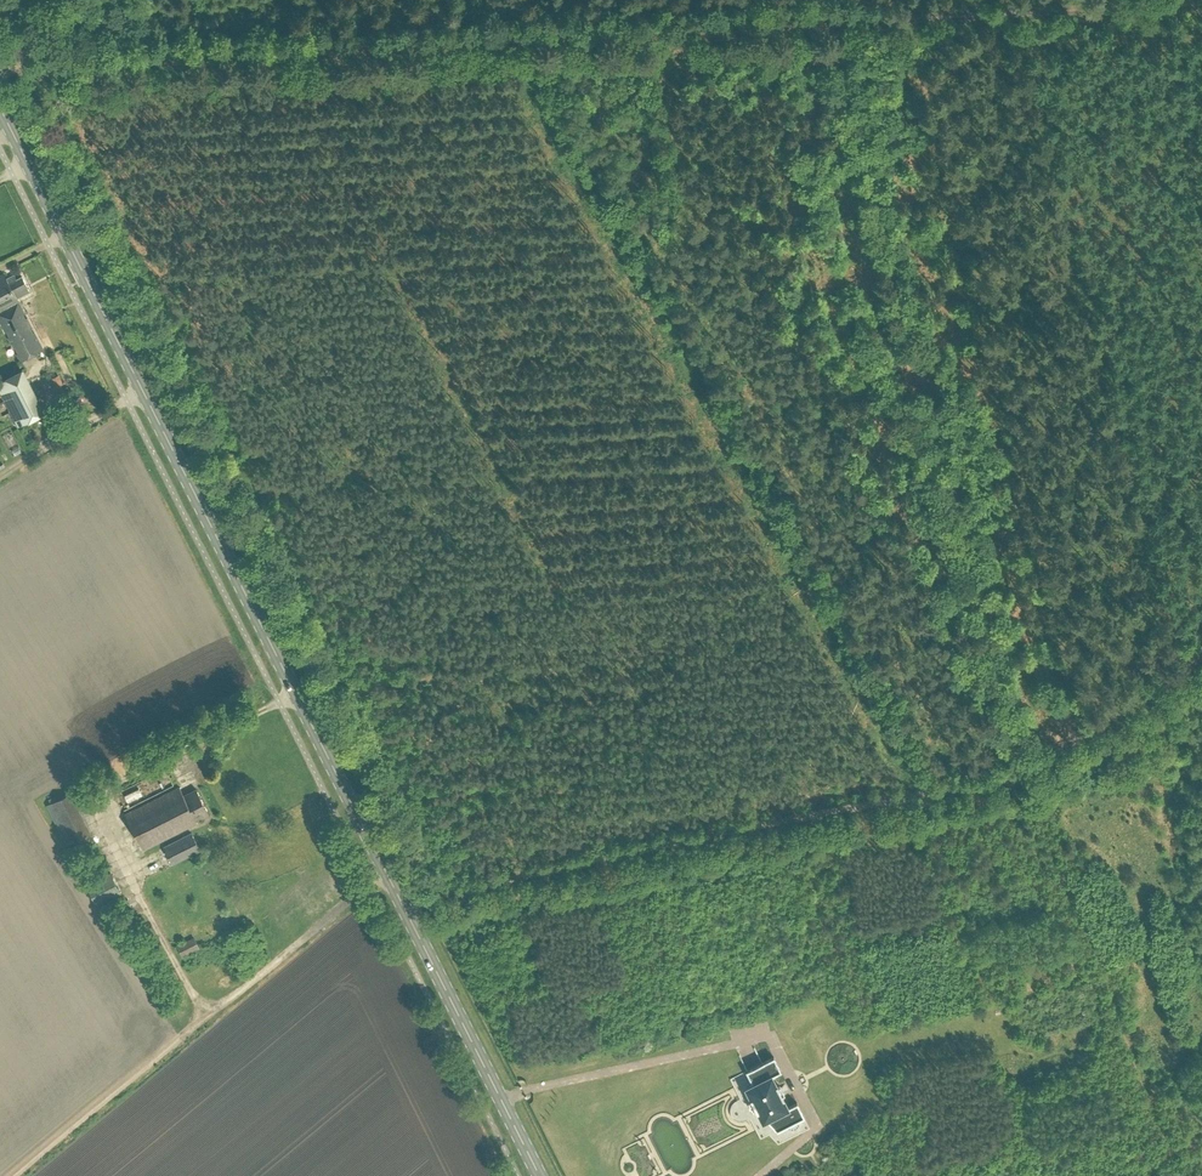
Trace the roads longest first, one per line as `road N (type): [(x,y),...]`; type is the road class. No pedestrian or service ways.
road 1 (track): [(1201,6),(830,32),(10,71),(63,0)]
road 2 (primary): [(541,1175),(0,107)]
road 3 (track): [(1201,650),(1017,771),(403,898)]
road 4 (track): [(15,1175),(387,870)]
road 5 (track): [(888,256),(816,0)]

